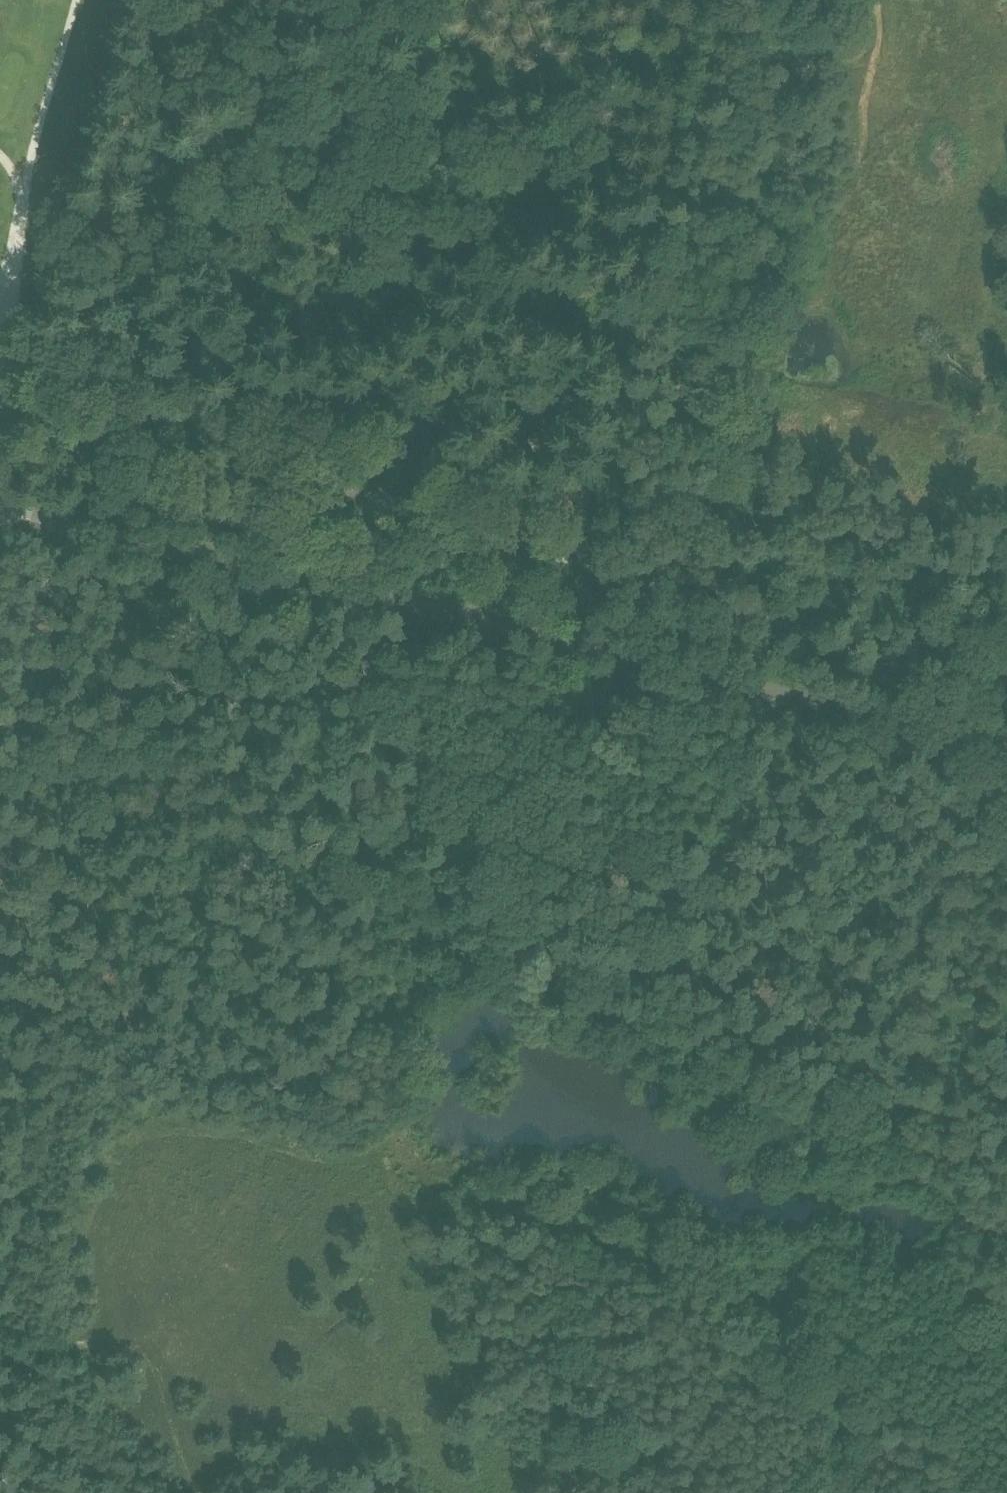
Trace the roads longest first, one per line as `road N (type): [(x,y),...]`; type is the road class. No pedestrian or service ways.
road 1 (unclassified): [(1006,745),(0,504)]

